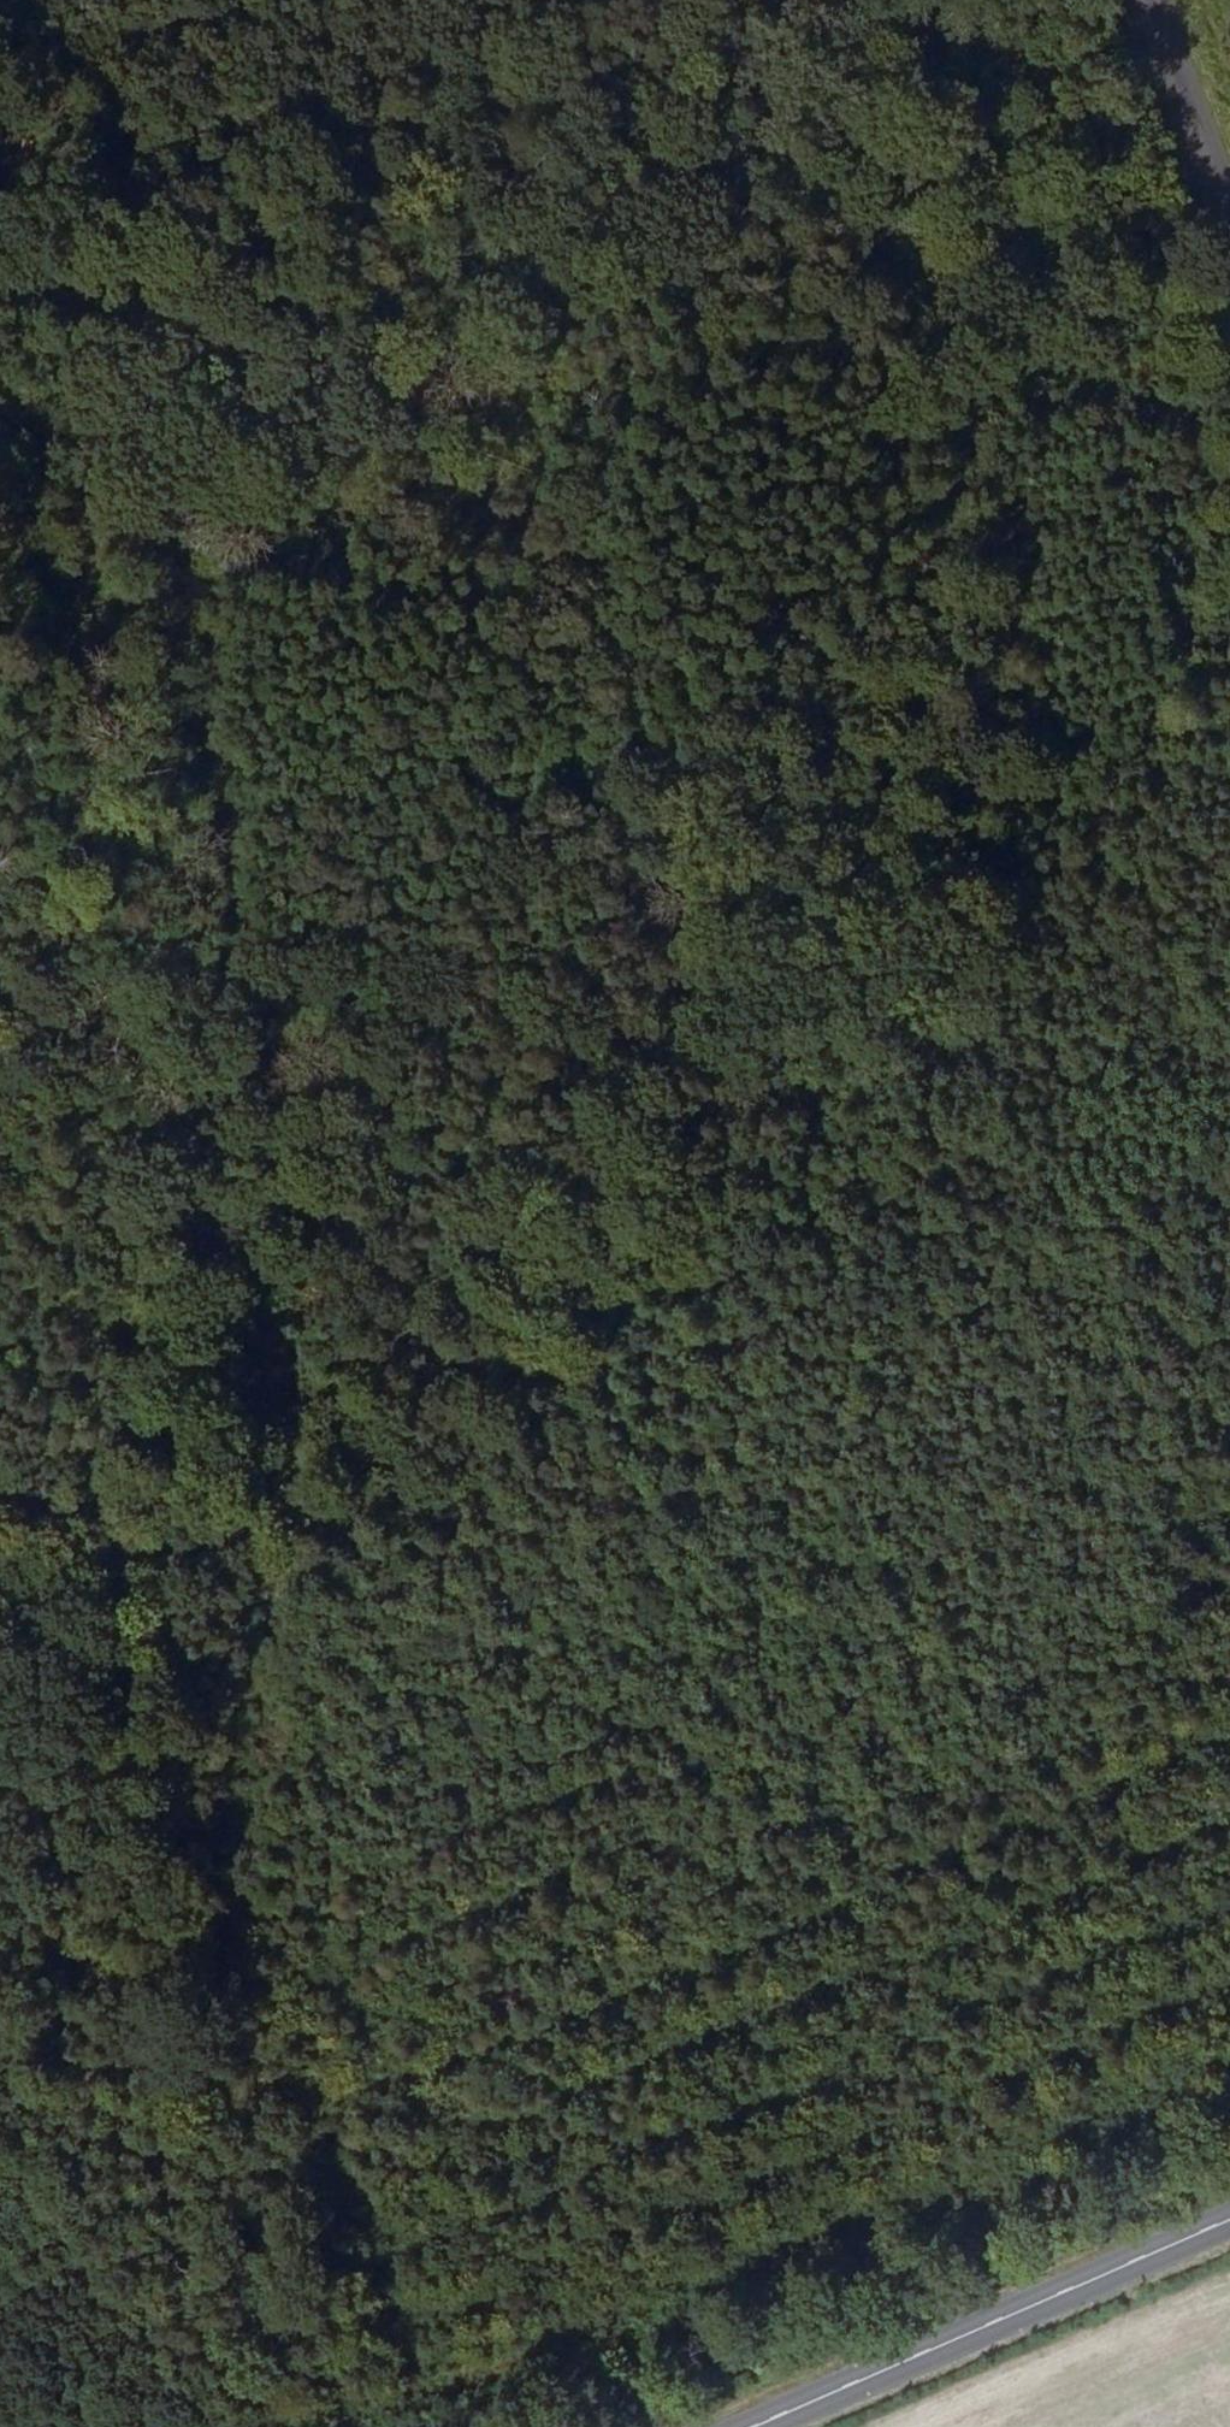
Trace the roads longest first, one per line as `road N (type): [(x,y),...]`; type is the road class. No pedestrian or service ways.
road 1 (secondary): [(764,2426),(1229,2223)]
road 2 (tertiary): [(1229,151),(1176,0)]

